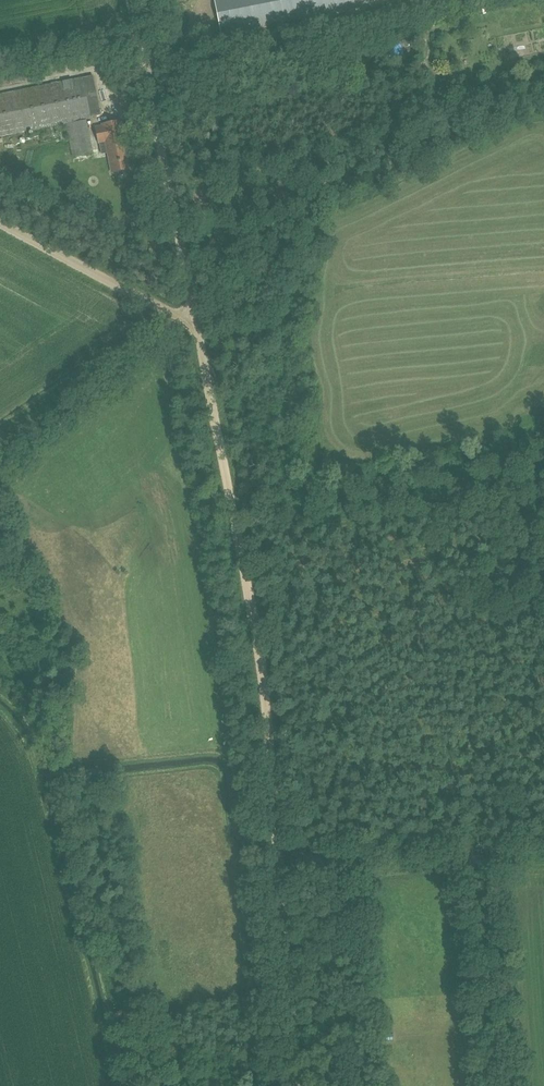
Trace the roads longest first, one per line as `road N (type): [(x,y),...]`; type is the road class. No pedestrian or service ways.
road 1 (track): [(290,858),(284,771),(244,529),(202,329)]
road 2 (track): [(202,329),(136,0)]
road 3 (track): [(202,329),(0,219)]
road 4 (track): [(303,1085),(290,858)]

